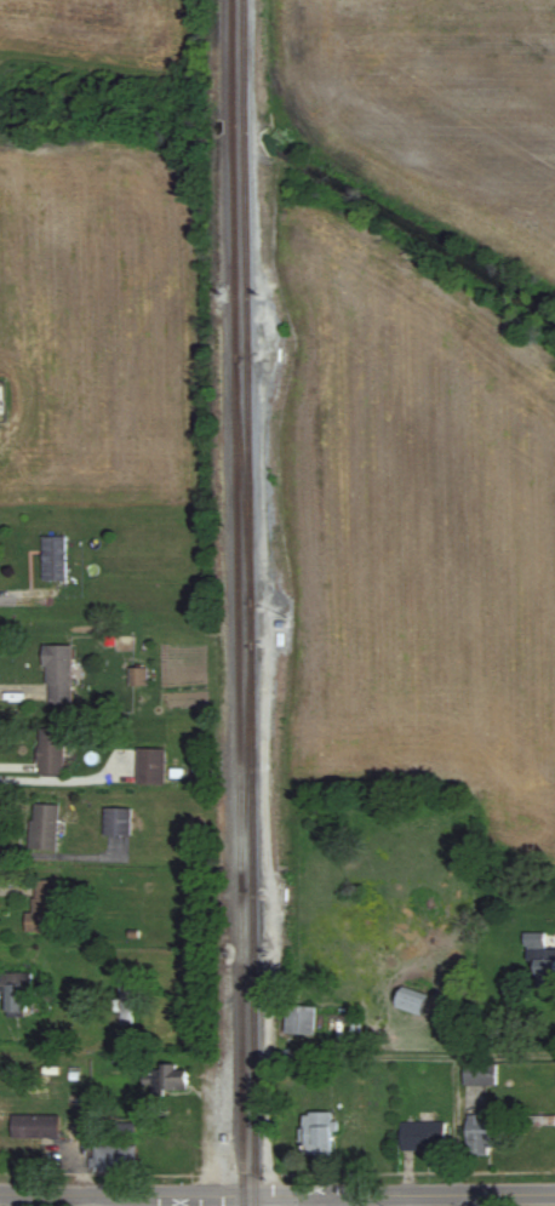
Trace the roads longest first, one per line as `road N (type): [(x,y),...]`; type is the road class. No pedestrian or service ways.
road 1 (residential): [(0,1195),(554,1193)]

